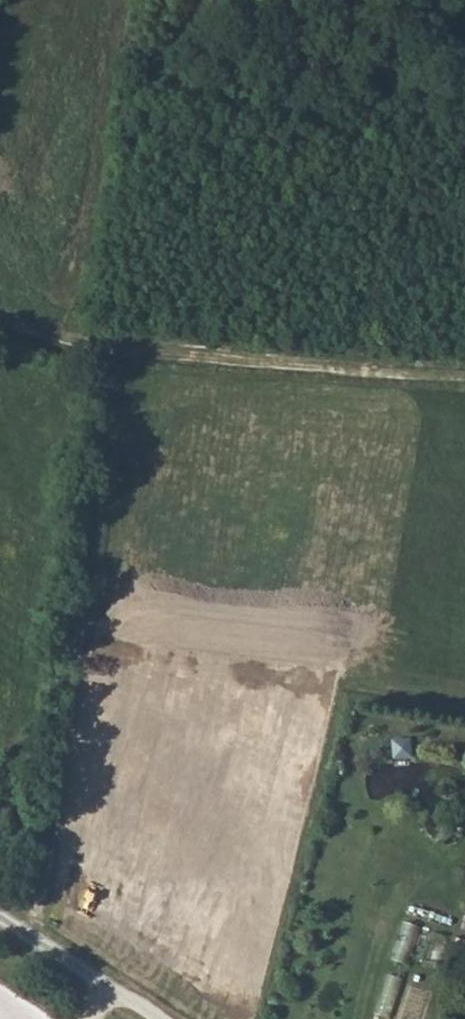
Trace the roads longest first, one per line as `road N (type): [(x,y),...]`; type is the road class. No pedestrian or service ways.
road 1 (track): [(122,350),(57,819),(21,937)]
road 2 (track): [(0,320),(122,350),(464,376)]
road 3 (track): [(0,924),(147,1018)]

